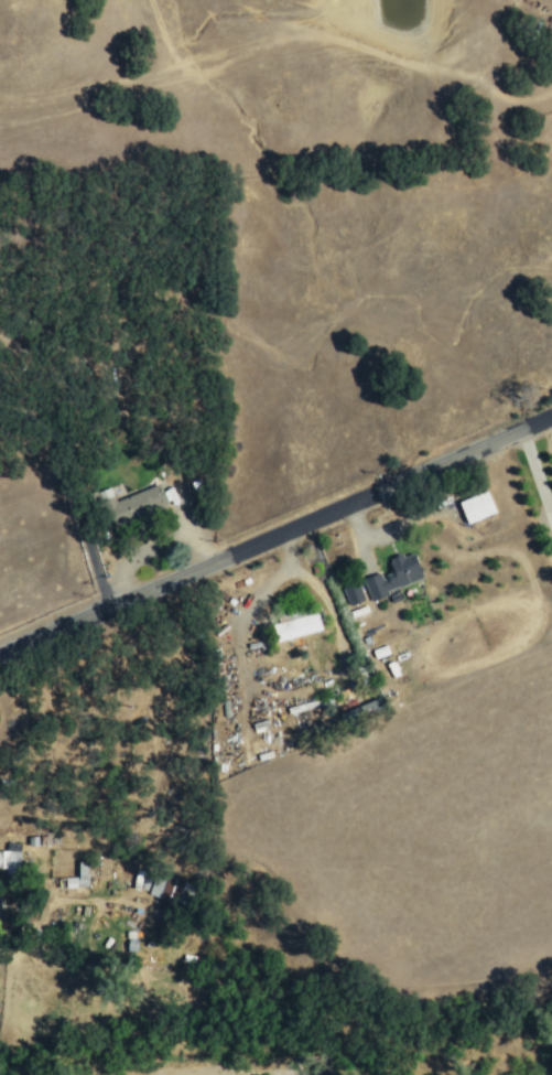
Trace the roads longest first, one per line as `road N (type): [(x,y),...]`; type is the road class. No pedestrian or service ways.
road 1 (tertiary): [(551,416),(0,656)]

